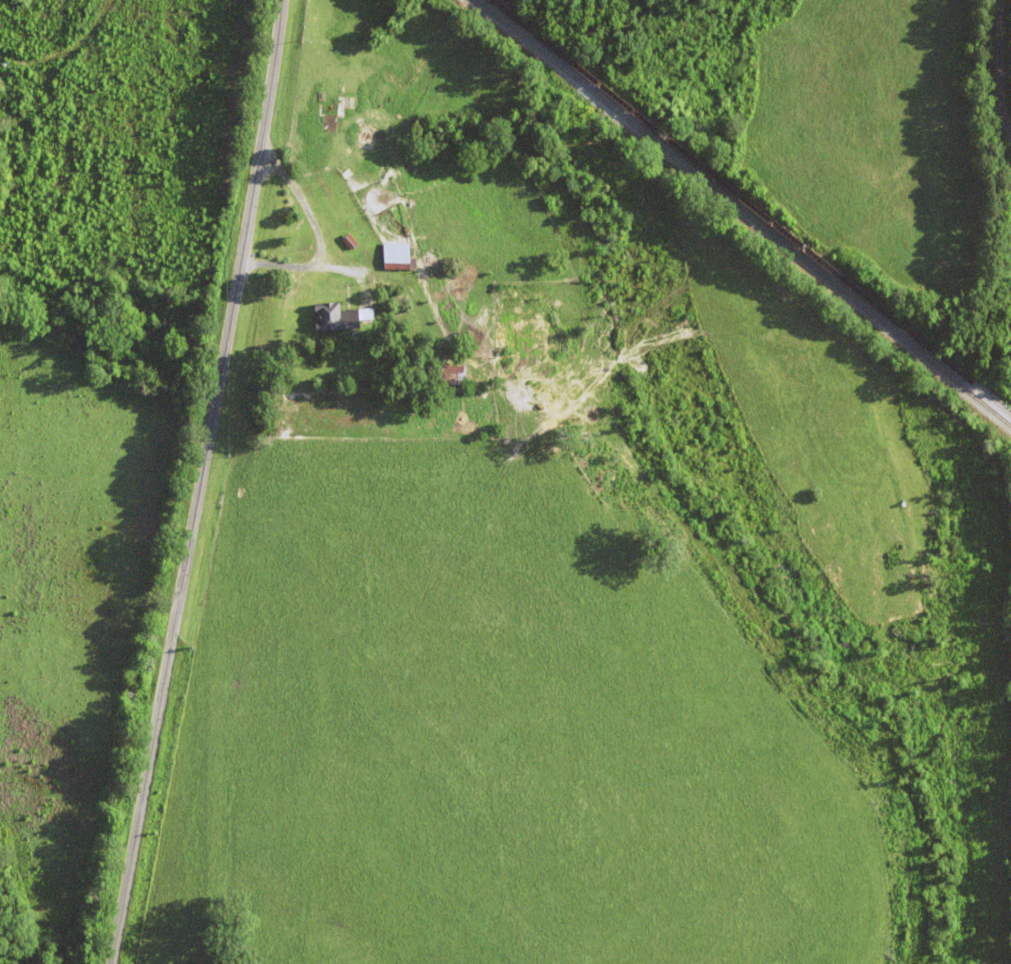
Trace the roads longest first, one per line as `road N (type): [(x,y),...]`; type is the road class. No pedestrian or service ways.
road 1 (residential): [(112,963),(283,0)]
road 2 (residential): [(1010,127),(1004,0)]

